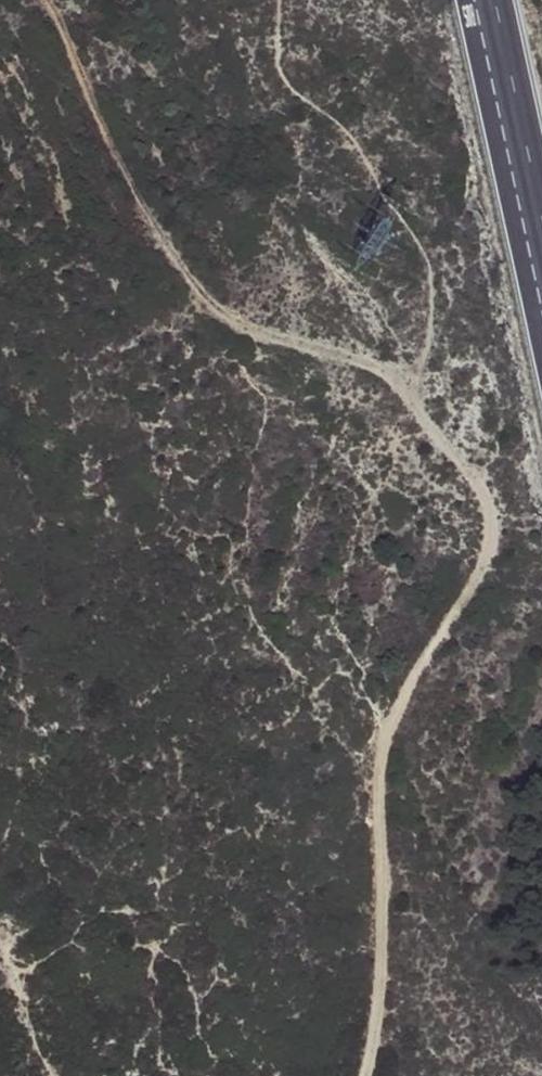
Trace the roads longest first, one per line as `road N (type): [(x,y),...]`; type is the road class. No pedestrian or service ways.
road 1 (track): [(370,1075),(384,745),(409,686),(481,568),(491,540),(486,495),(381,372),(249,328),(189,281),(113,157),(51,0)]
road 2 (motorway): [(491,0),(541,245)]

